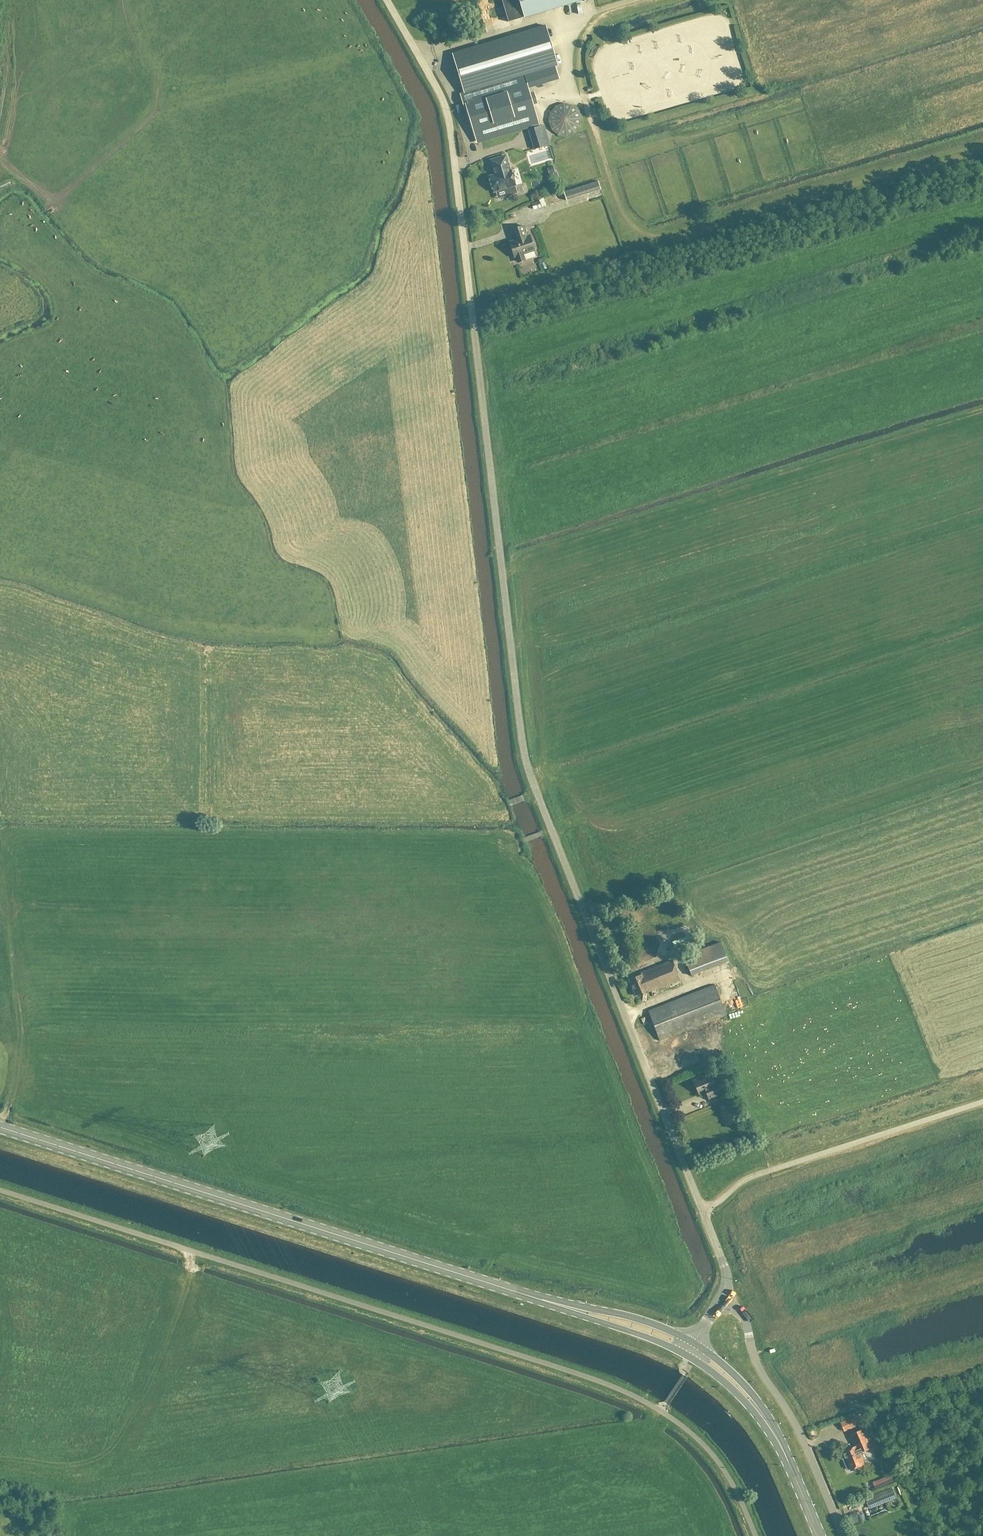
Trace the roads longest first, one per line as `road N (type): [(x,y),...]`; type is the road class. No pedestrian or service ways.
road 1 (unclassified): [(719,1300),(724,1267),(537,807),(522,747),(448,128),(385,0)]
road 2 (unclassified): [(755,1535),(712,1455),(627,1394),(0,1191)]
road 3 (primary): [(541,1300),(0,1128)]
road 4 (unclassified): [(719,1300),(745,1320),(755,1361),(797,1428),(842,1535)]
road 5 (primary): [(693,1343),(632,1318),(541,1300)]
road 6 (primary): [(541,1300),(686,1355)]
road 7 (primary): [(783,1451),(748,1391),(693,1343)]
road 8 (primary): [(686,1355),(734,1392),(783,1451)]

